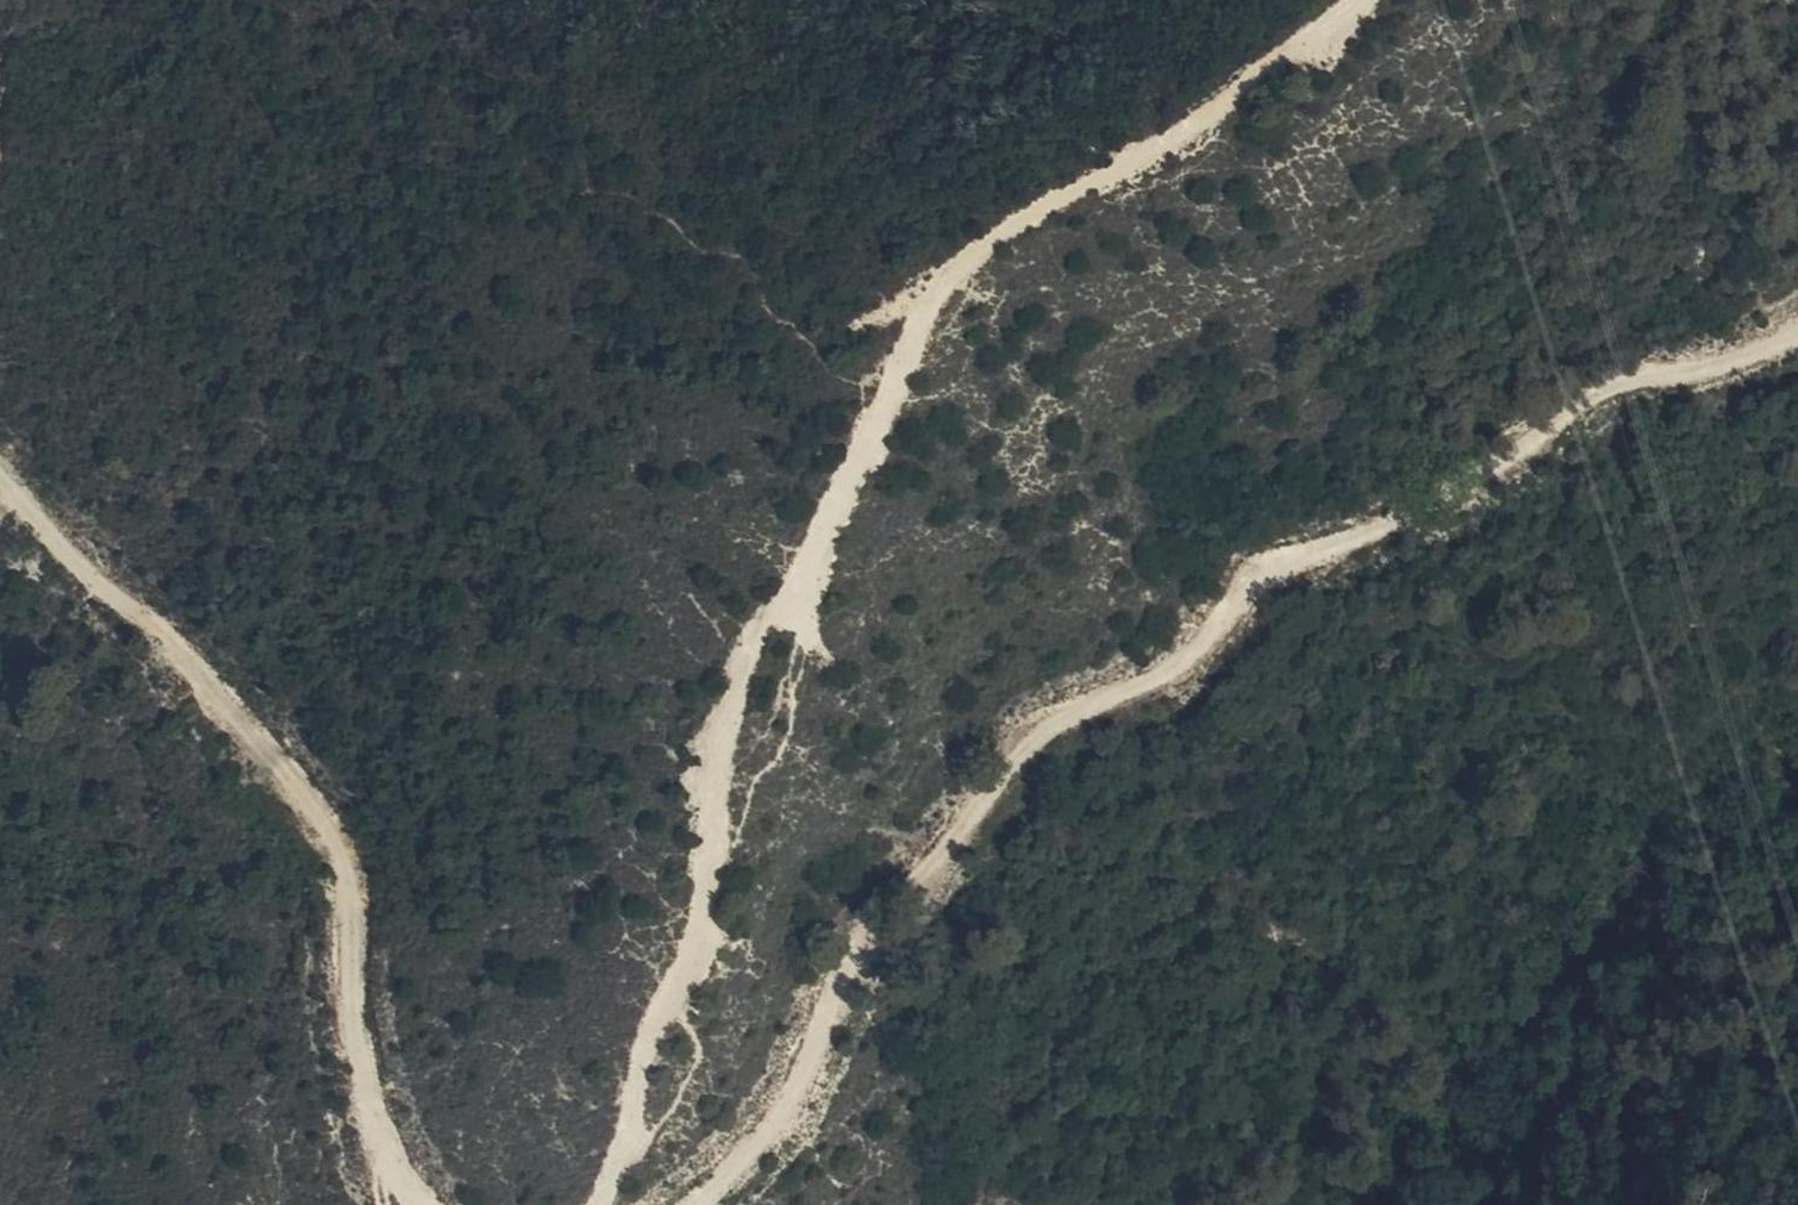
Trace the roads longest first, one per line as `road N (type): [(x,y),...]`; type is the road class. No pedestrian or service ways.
road 1 (track): [(591,1204),(608,1181),(685,902),(733,646),(862,411),(1001,214),(1161,142),(1344,0)]
road 2 (track): [(1797,317),(1398,519),(1163,655),(1018,767),(890,928),(801,1091),(688,1204)]
road 3 (track): [(401,1204),(354,1054),(349,859),(0,450)]

